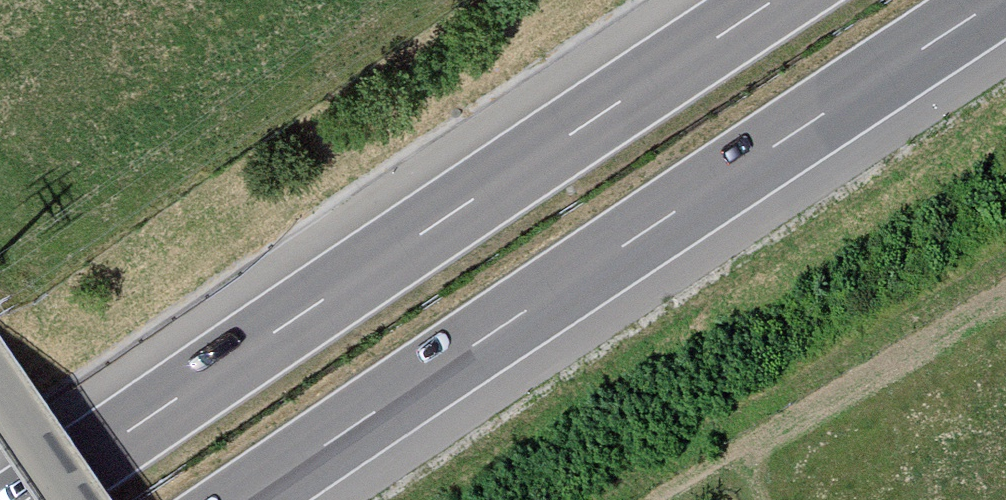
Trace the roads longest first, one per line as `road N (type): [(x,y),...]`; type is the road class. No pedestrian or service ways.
road 1 (motorway): [(245,499),(997,0)]
road 2 (motorway): [(775,0),(27,499)]
road 3 (track): [(678,499),(1005,295)]
road 4 (unclassified): [(0,388),(76,499)]

